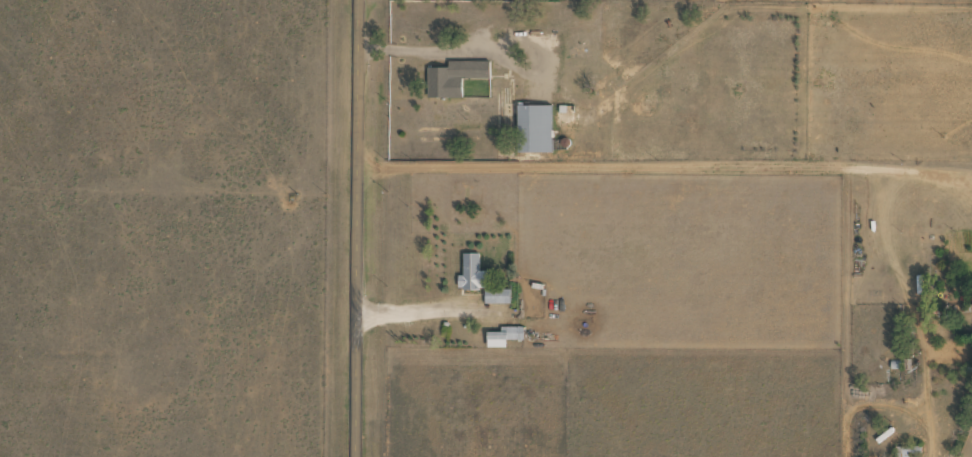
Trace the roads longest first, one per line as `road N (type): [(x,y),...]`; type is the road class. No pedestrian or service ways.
road 1 (residential): [(355,456),(357,0)]

